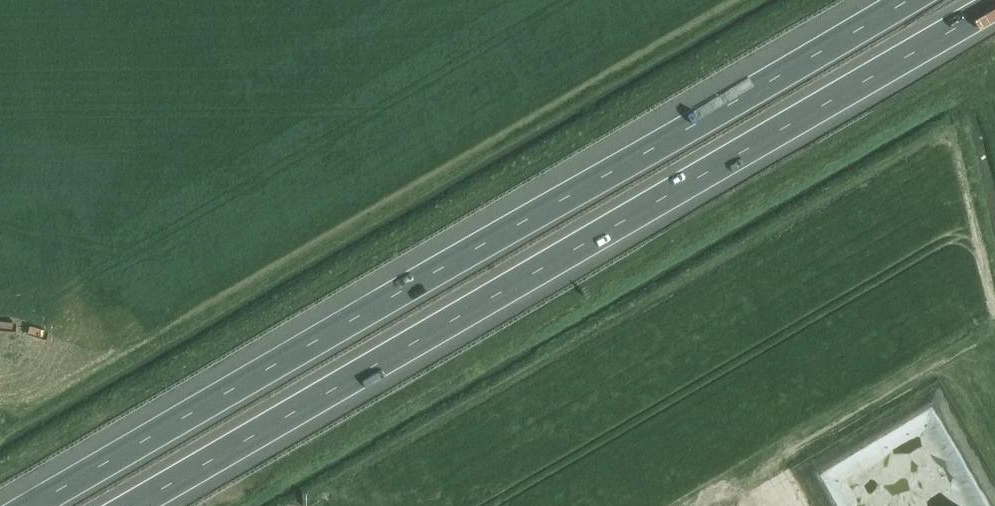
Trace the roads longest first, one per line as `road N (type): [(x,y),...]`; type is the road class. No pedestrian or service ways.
road 1 (motorway): [(910,0),(33,505)]
road 2 (motorway): [(134,505),(994,7)]

